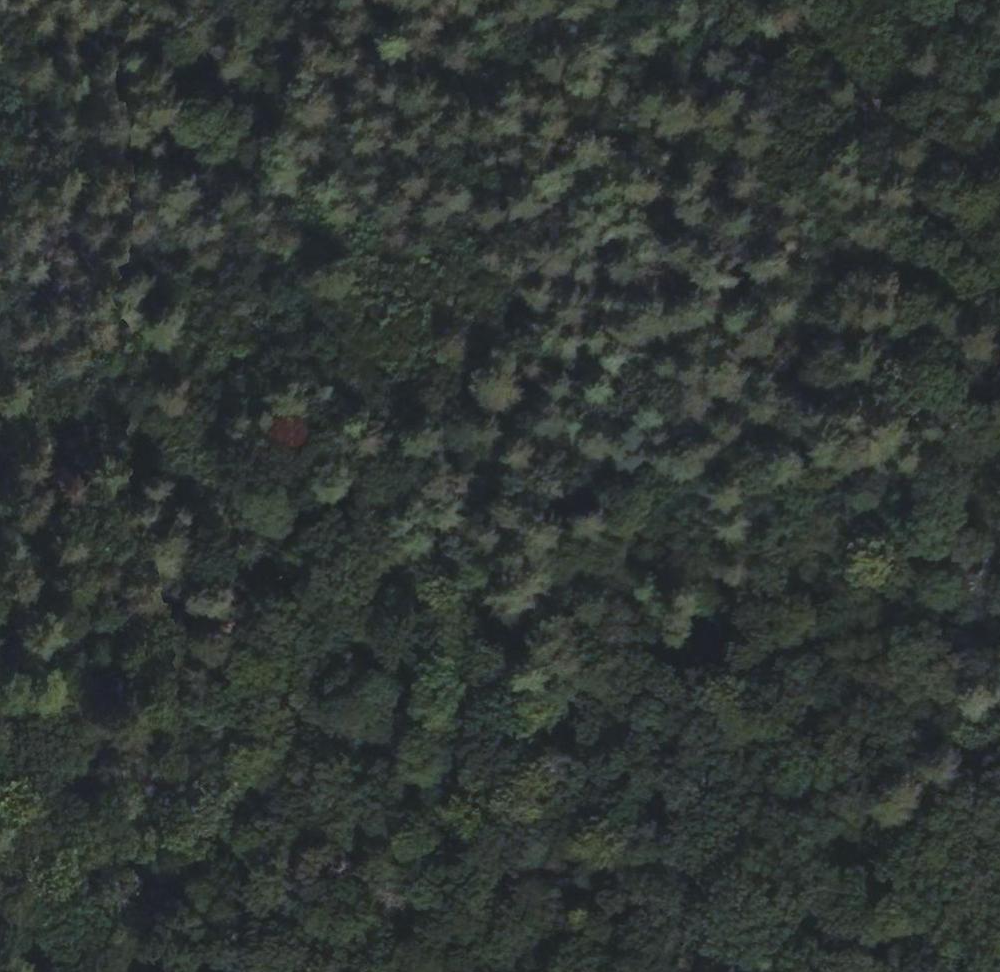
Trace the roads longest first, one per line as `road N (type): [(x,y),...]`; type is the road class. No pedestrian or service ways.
road 1 (track): [(790,971),(999,726)]
road 2 (track): [(901,0),(999,104)]

